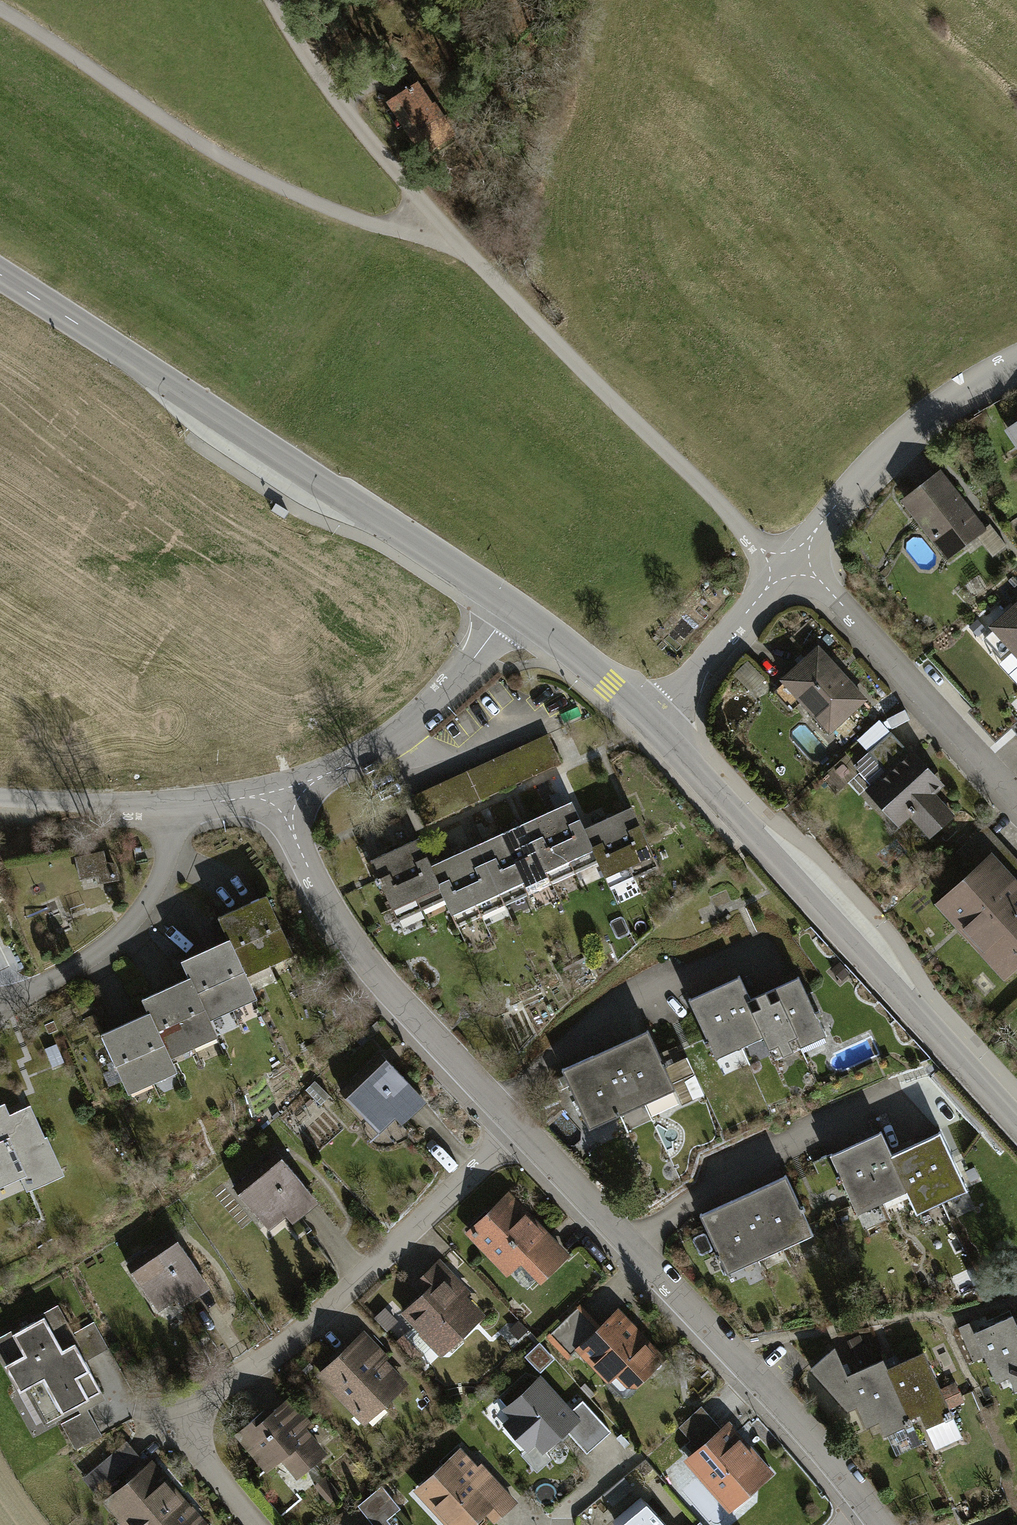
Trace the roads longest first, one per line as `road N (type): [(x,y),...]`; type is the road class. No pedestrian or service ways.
road 1 (unclassified): [(784,576),(449,237),(387,229),(232,161),(0,6)]
road 2 (tertiary): [(515,609),(0,274)]
road 3 (residential): [(518,1127),(311,1324),(194,1408),(191,1440),(258,1524)]
road 4 (tertiary): [(1016,1122),(652,725)]
road 5 (residential): [(518,1127),(869,1507)]
road 6 (residential): [(282,793),(334,915),(518,1127)]
road 7 (residential): [(802,556),(1016,799)]
road 8 (residential): [(515,609),(404,729),(282,793)]
road 9 (residential): [(802,556),(891,444),(1016,361)]
road 10 (residential): [(173,809),(170,863),(123,930),(0,1004)]
road 11 (residential): [(652,725),(784,576)]
road 12 (tertiary): [(652,725),(515,609)]
road 13 (residential): [(173,809),(0,798)]

